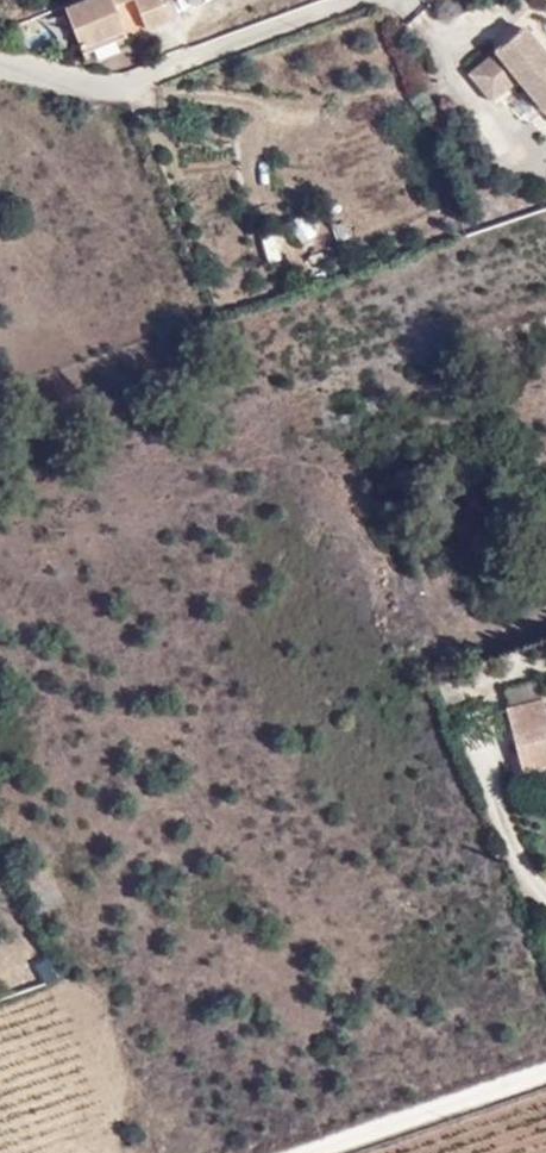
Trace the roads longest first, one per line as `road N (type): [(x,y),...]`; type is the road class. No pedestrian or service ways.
road 1 (residential): [(0,66),(126,85),(362,0)]
road 2 (residential): [(265,1152),(545,1058)]

